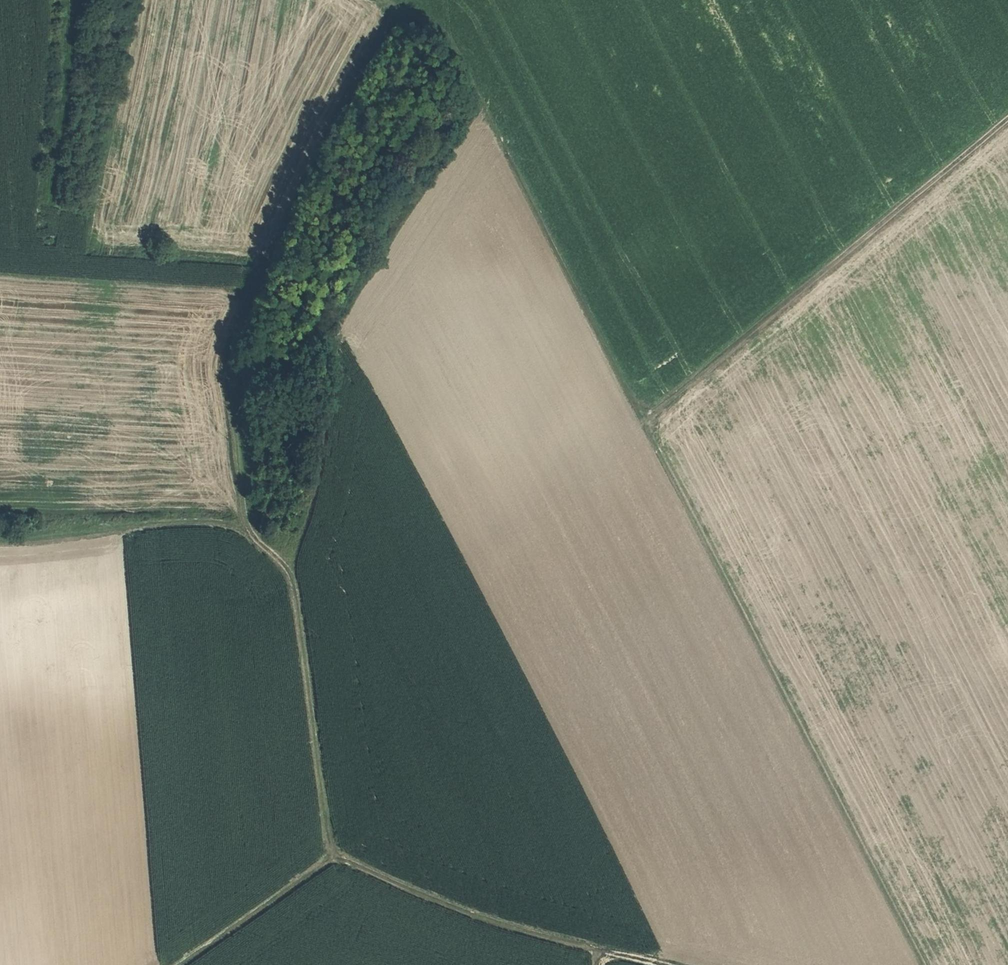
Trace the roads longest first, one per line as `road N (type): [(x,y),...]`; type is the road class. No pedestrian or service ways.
road 1 (track): [(390,2),(427,14),(460,47),(925,964)]
road 2 (track): [(390,2),(227,355),(249,530),(293,580),(334,856)]
road 3 (track): [(1007,118),(647,418)]
road 4 (track): [(334,856),(508,929),(597,951),(597,964)]
road 5 (track): [(0,538),(204,522),(256,541)]
road 6 (track): [(64,0),(41,209)]
road 7 (track): [(334,856),(182,964)]

